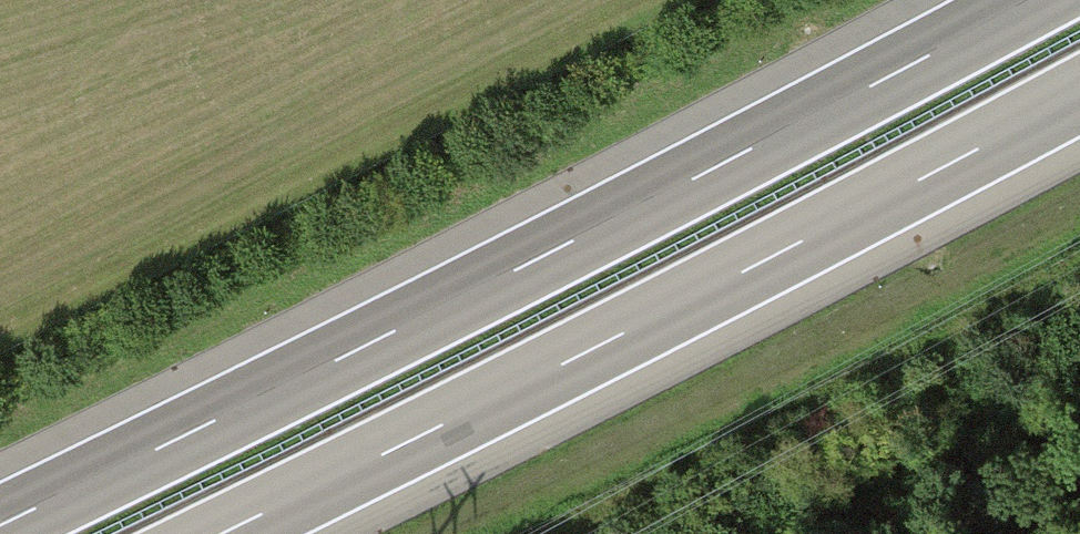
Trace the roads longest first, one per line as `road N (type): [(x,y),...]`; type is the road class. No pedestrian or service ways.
road 1 (motorway): [(1033,0),(786,133),(0,525)]
road 2 (motorway): [(220,533),(1079,93)]

